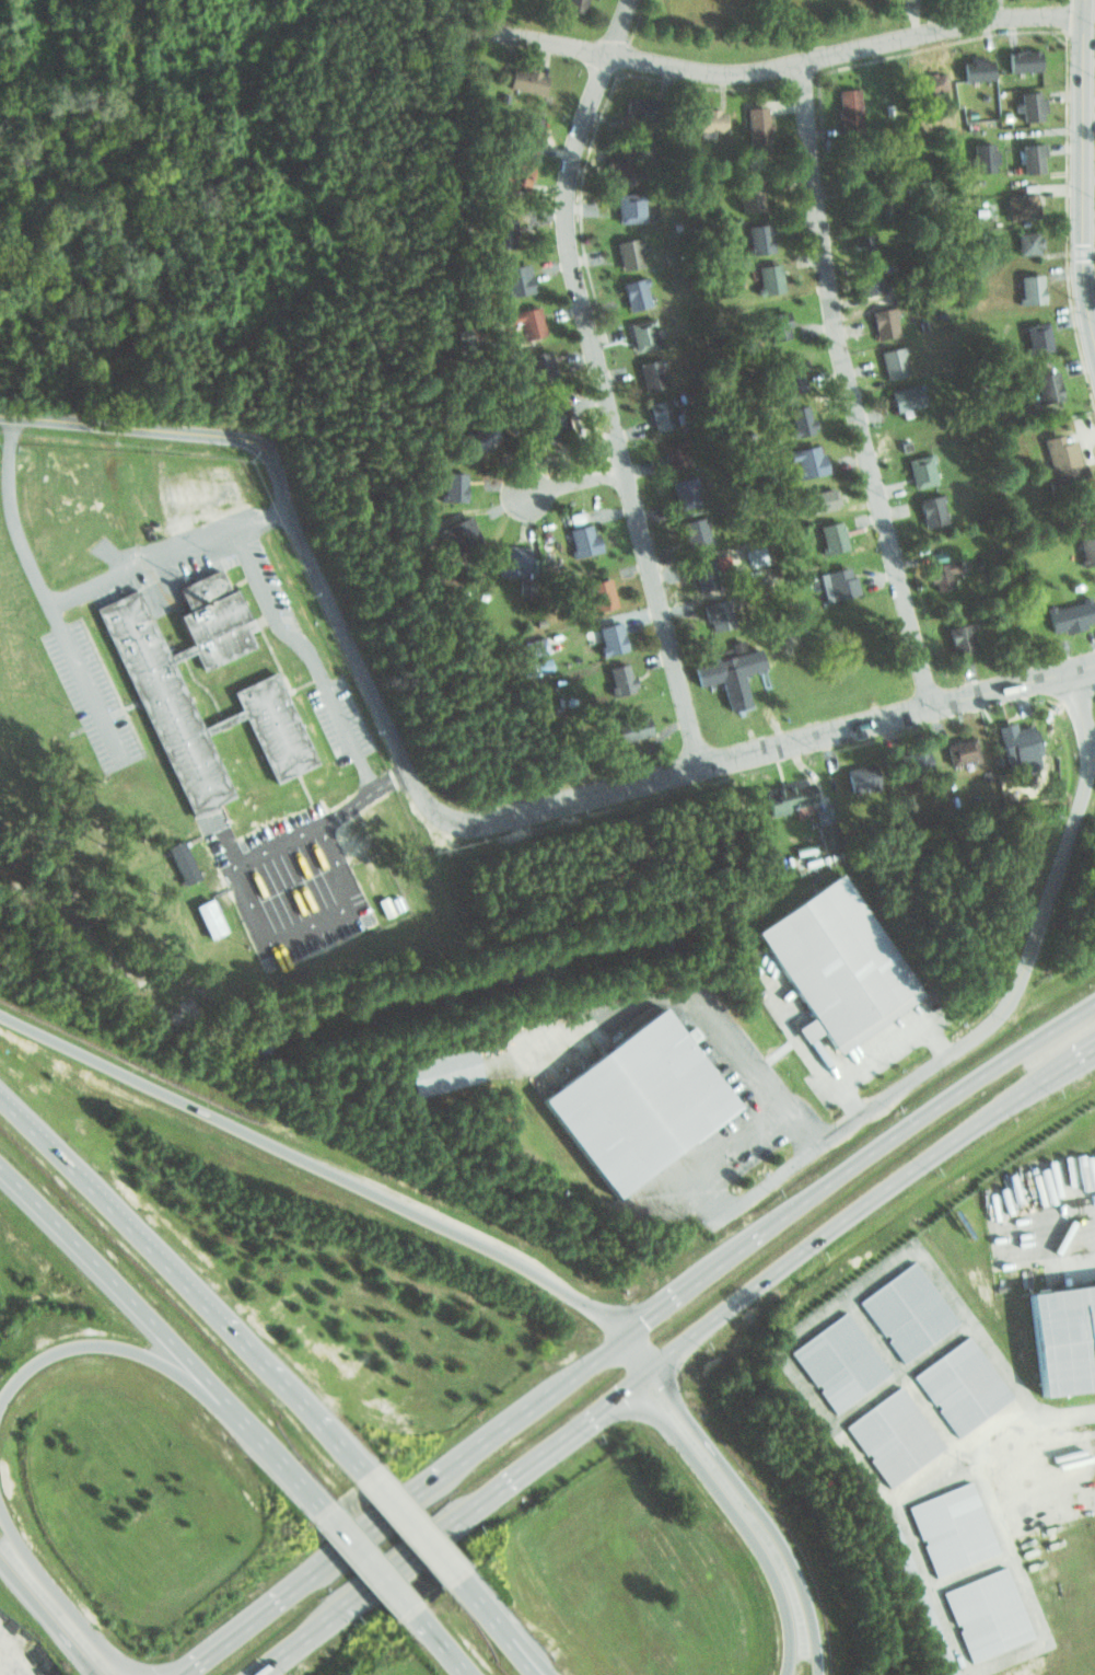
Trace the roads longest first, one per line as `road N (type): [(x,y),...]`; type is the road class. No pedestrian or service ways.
road 1 (residential): [(248,440),(279,477),(441,833),(1094,665)]
road 2 (residential): [(606,54),(574,152),(571,252),(700,766)]
road 3 (residential): [(1067,672),(1085,738),(1085,792),(1005,1008),(717,1222)]
road 4 (motorway): [(616,1332),(557,1286),(461,1233),(0,1018)]
road 5 (residential): [(800,63),(829,297),(931,707)]
road 6 (residential): [(1083,19),(993,22),(735,71),(474,26)]
road 7 (trunk): [(1094,1006),(808,1193),(616,1332)]
road 8 (trunk): [(646,1371),(927,1157),(1094,1048)]
road 9 (trunk): [(616,1332),(184,1674)]
road 10 (motorway): [(360,1471),(269,1365),(0,1100)]
road 11 (trunk): [(254,1674),(646,1371)]
road 12 (motorway): [(0,1175),(293,1474)]
road 13 (motorway): [(819,1674),(802,1585),(776,1536),(616,1332)]
road 14 (secondary): [(1094,357),(1075,228),(1084,0)]
road 15 (motorway): [(0,1401),(56,1352),(84,1344),(136,1352),(293,1474)]
road 16 (motorway): [(636,1381),(787,1583),(799,1633),(790,1674)]
road 17 (residential): [(248,440),(0,414)]
road 18 (motorway): [(128,1674),(18,1543),(0,1504)]
road 19 (motorway): [(458,1583),(360,1471)]
road 20 (motorway): [(324,1509),(419,1622)]
road 21 (motorway): [(0,1571),(92,1674)]
road 22 (motorway): [(545,1674),(458,1583)]

